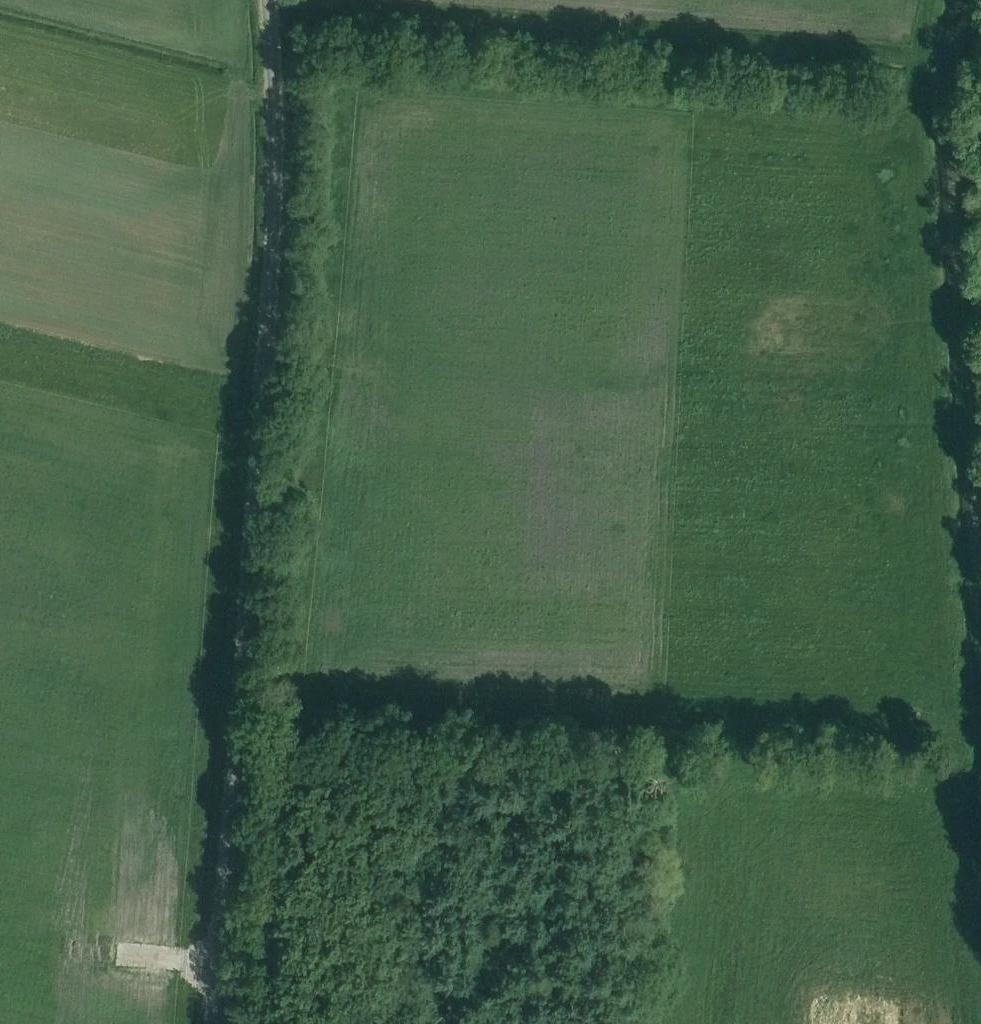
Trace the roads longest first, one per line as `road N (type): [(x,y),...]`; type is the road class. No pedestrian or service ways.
road 1 (unclassified): [(215,1023),(270,299),(275,183),(267,0)]
road 2 (track): [(980,477),(949,135),(965,0)]

